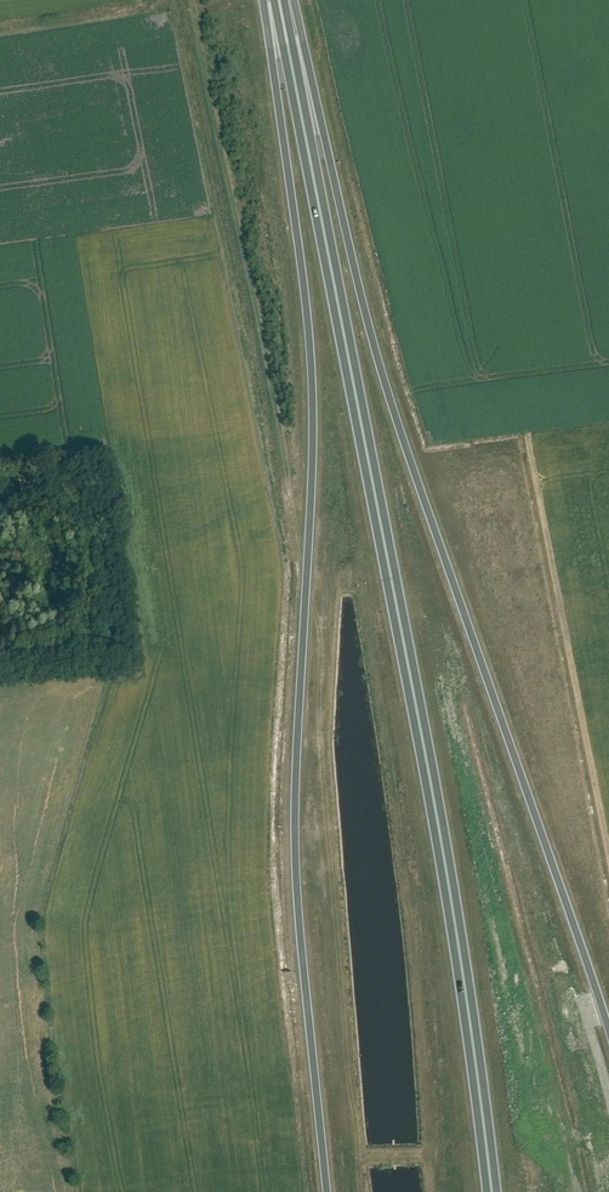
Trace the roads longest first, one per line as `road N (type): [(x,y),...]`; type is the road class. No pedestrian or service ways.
road 1 (trunk): [(491,1191),(434,789),(280,0)]
road 2 (trunk): [(275,0),(313,422),(296,840),(327,1191)]
road 3 (trunk): [(608,1028),(382,372),(282,0)]

